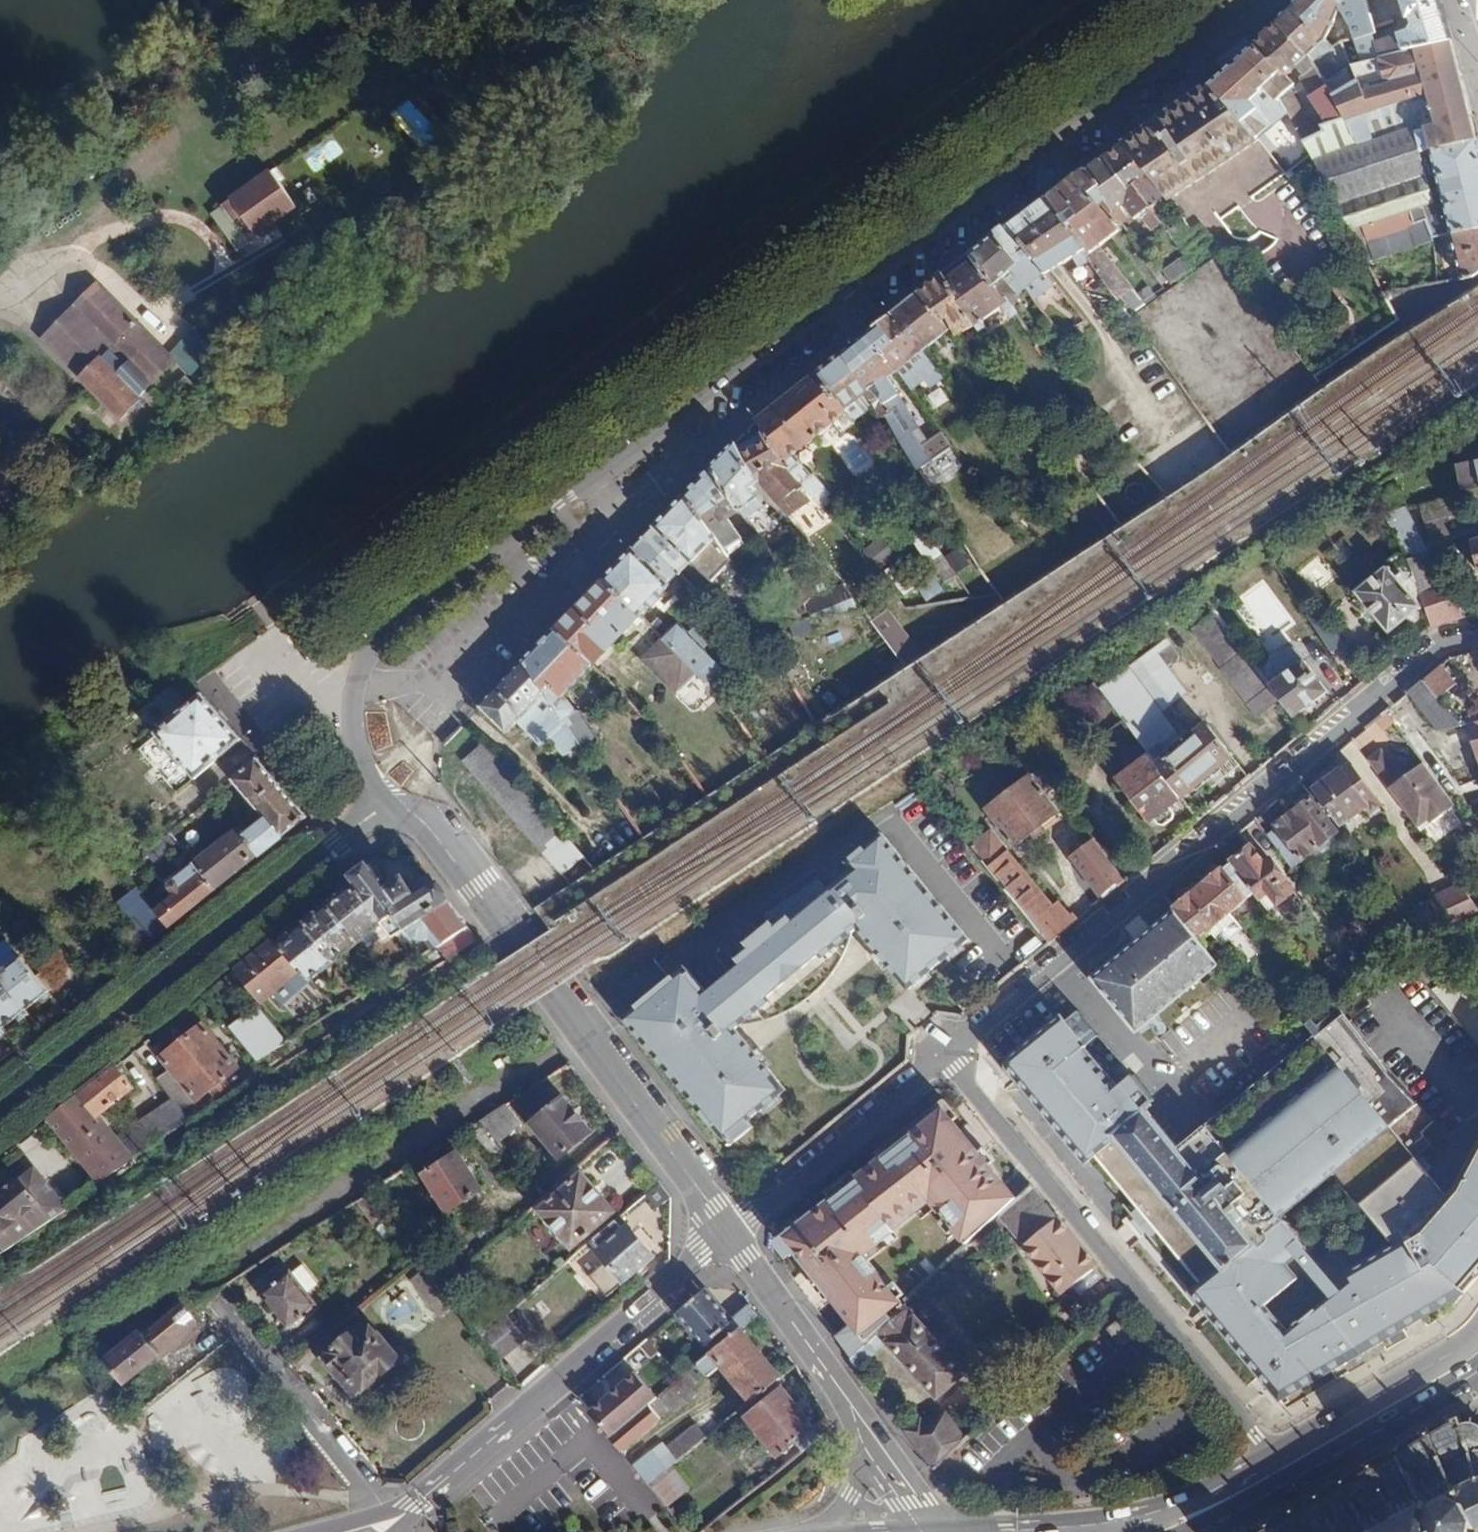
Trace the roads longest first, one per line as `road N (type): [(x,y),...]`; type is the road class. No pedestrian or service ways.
road 1 (residential): [(1250,0),(367,649),(350,714),(382,808)]
road 2 (residential): [(950,1057),(1442,646),(1477,636)]
road 3 (residential): [(382,808),(418,830),(479,889),(733,1236)]
road 4 (residential): [(1290,1464),(950,1057)]
road 5 (residential): [(382,808),(0,1123)]
road 6 (residential): [(733,1236),(391,1521)]
road 7 (primary): [(1267,1478),(1117,1521),(967,1531)]
road 8 (residential): [(950,1057),(733,1236)]
road 9 (residential): [(391,1521),(246,1346)]
road 10 (primary): [(1290,1464),(1477,1352)]
road 11 (residential): [(836,1384),(947,1531)]
road 12 (residential): [(733,1236),(836,1384)]
road 13 (residential): [(836,1384),(862,1480),(826,1531)]

